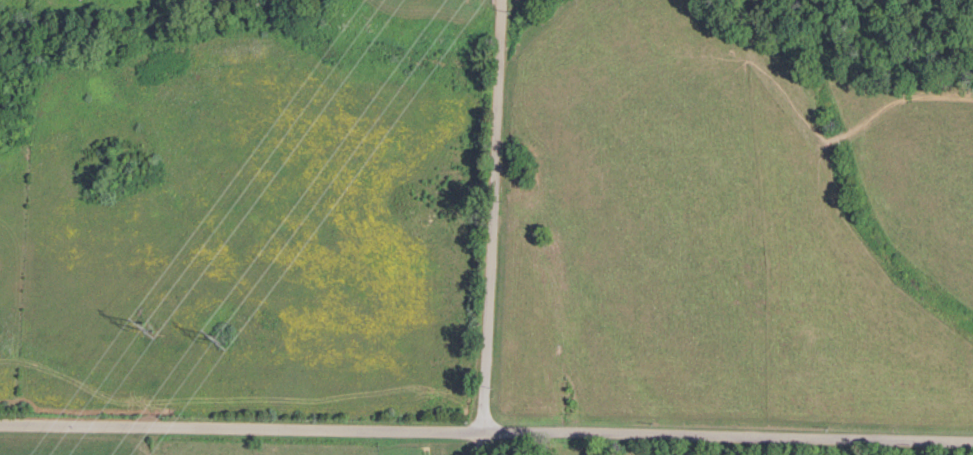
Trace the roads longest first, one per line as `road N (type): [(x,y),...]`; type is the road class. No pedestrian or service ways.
road 1 (residential): [(0,420),(479,430),(972,424)]
road 2 (residential): [(479,430),(497,0)]

